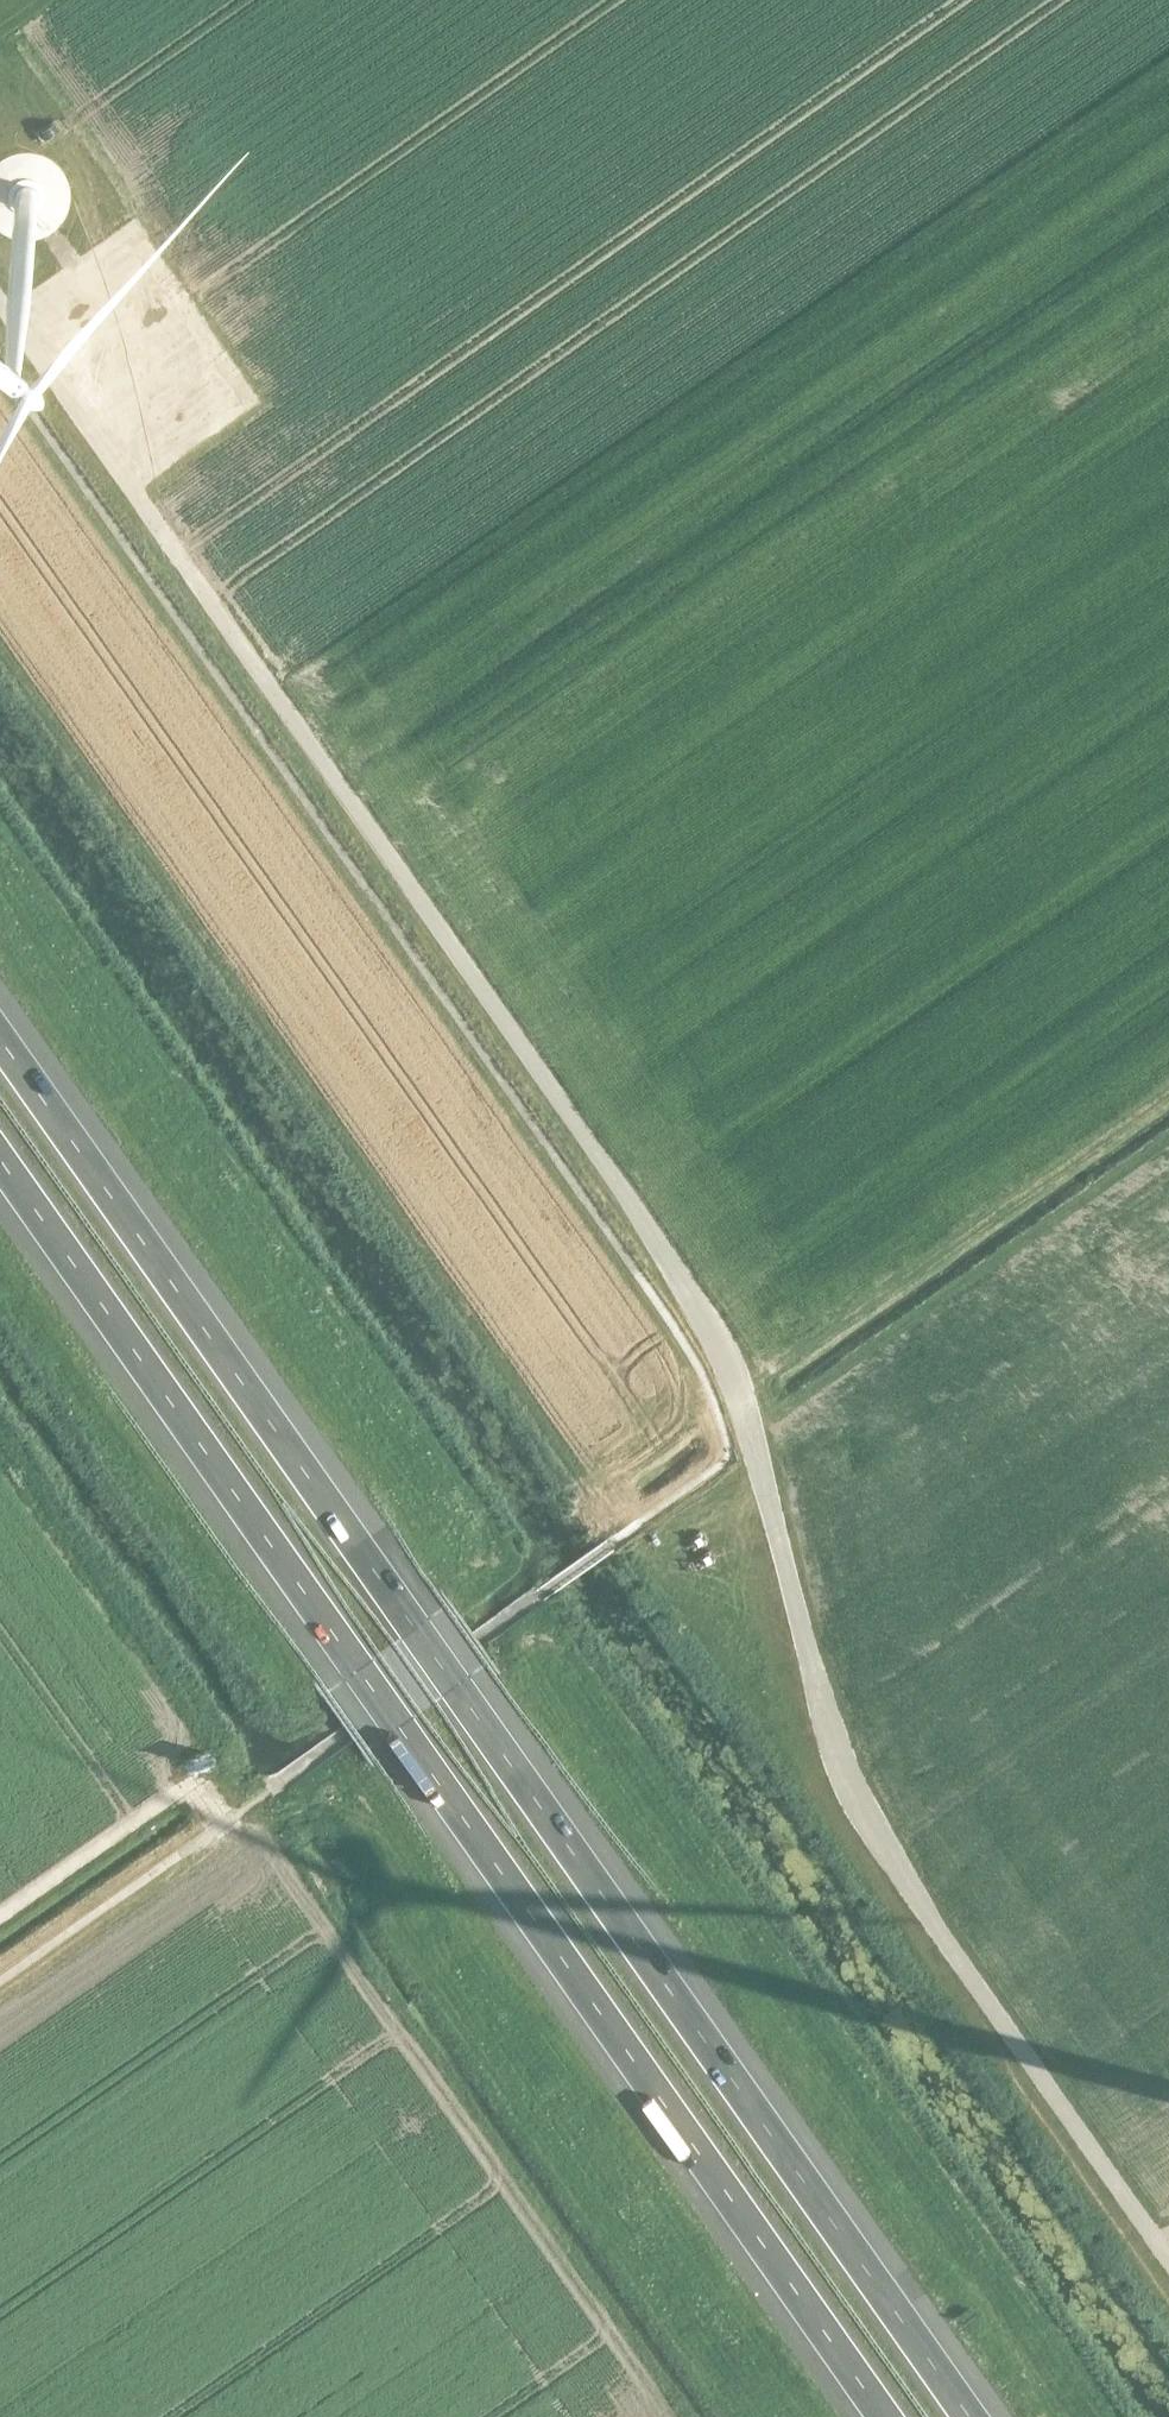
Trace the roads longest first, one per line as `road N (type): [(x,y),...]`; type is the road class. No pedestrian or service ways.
road 1 (motorway): [(970,2416),(0,1027)]
road 2 (motorway): [(0,1159),(885,2416)]

